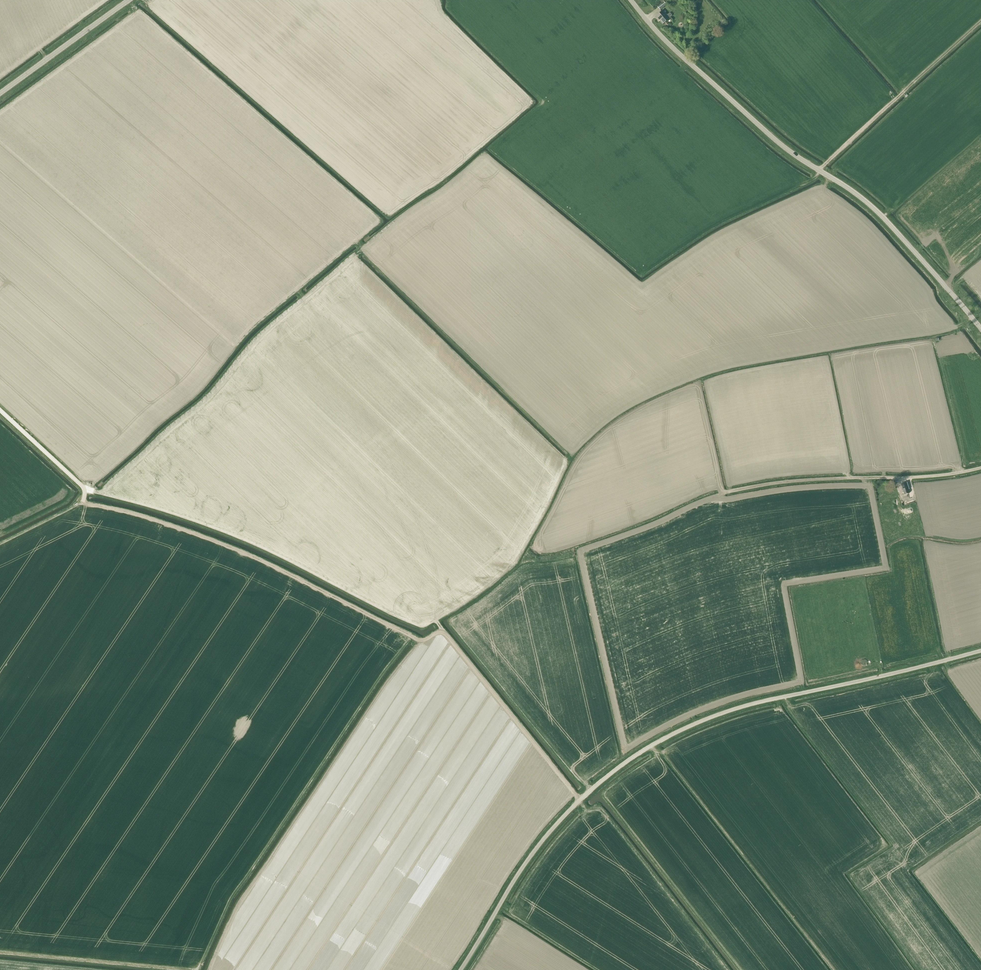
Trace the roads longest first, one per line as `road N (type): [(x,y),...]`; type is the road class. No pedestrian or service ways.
road 1 (unclassified): [(460,969),(522,866),(582,797),(635,756),(754,704),(980,652)]
road 2 (tertiary): [(980,329),(876,211),(778,142),(631,0)]
road 3 (track): [(980,469),(726,494),(721,488)]
road 4 (track): [(820,171),(980,22)]
road 5 (tertiary): [(0,95),(130,0)]

